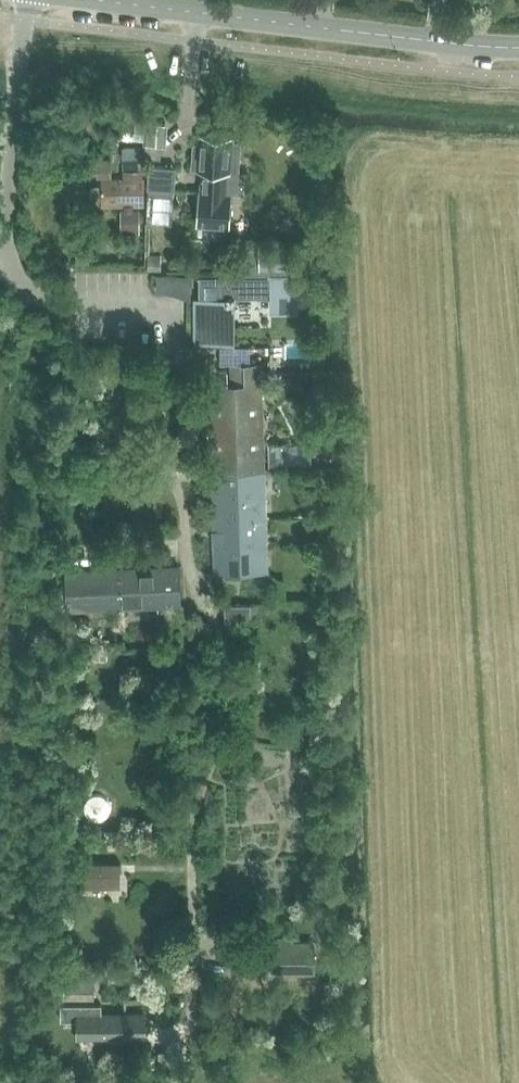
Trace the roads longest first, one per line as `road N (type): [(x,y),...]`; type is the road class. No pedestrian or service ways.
road 1 (track): [(199,953),(197,807),(234,658),(192,584),(186,533),(144,402),(162,367),(166,303)]
road 2 (unclassified): [(106,0),(518,47)]

